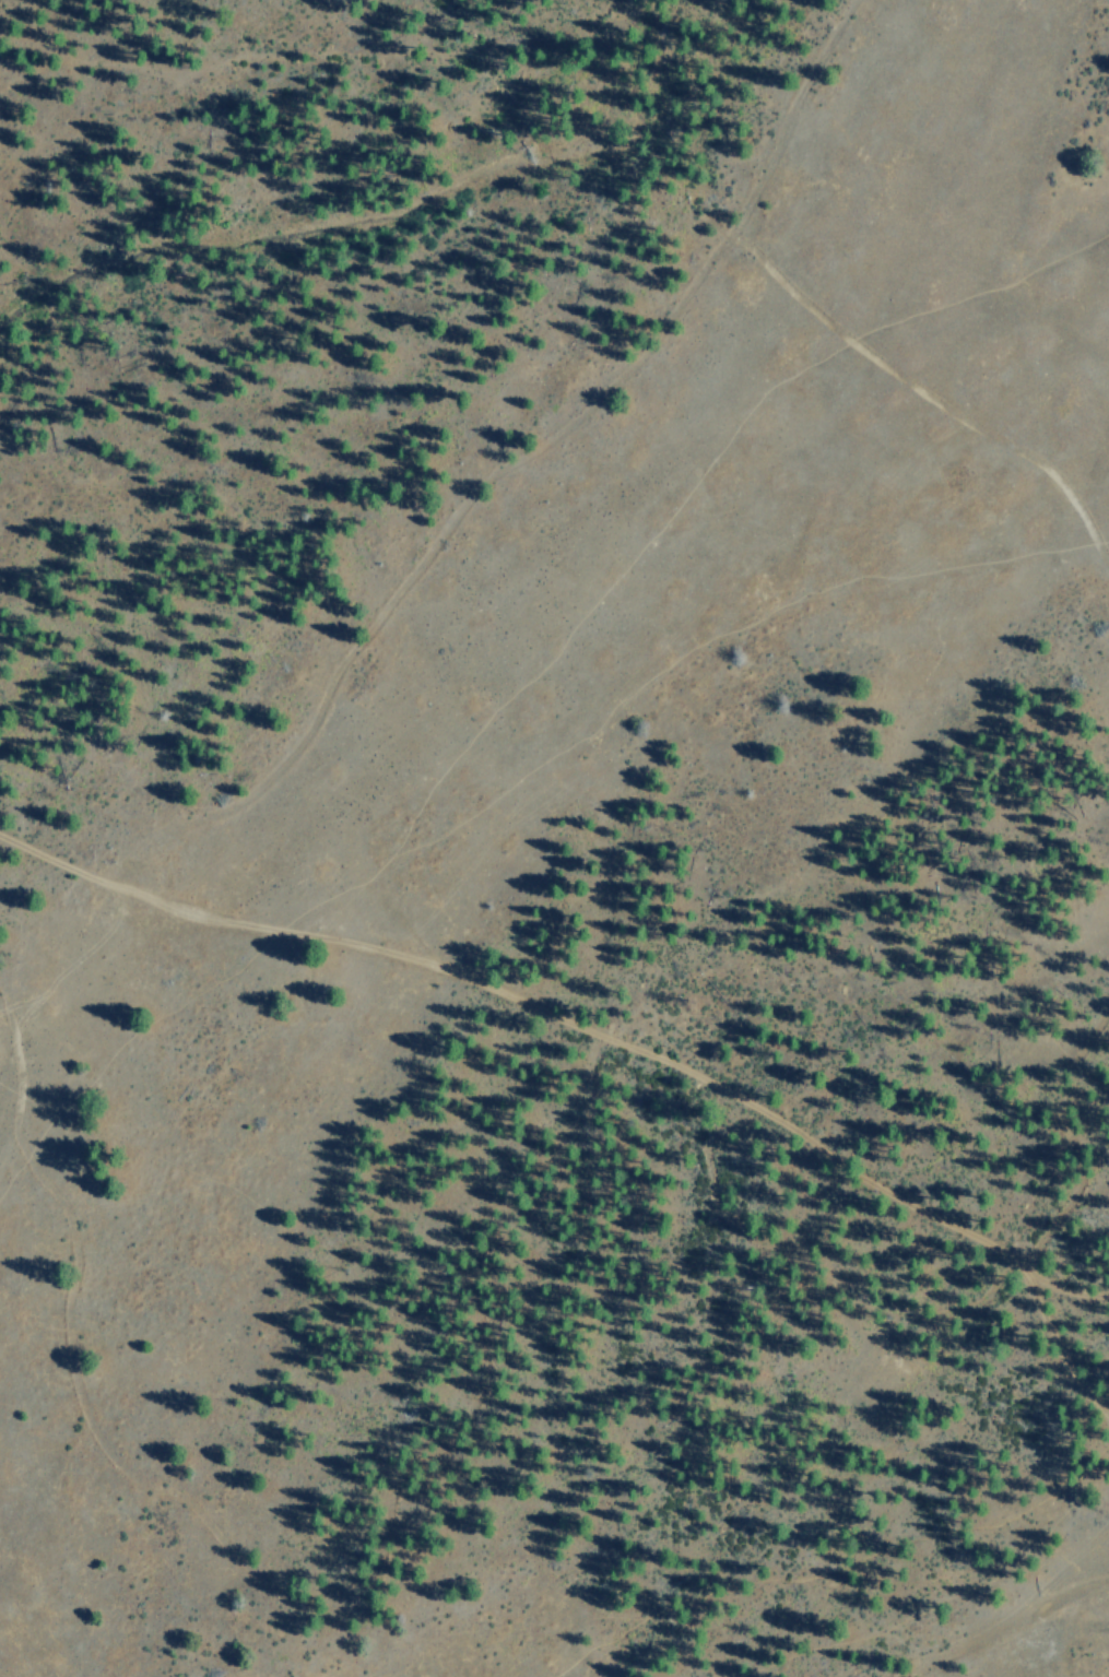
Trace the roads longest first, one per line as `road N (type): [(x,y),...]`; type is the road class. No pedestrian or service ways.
road 1 (track): [(1108,1134),(721,1095),(597,1025),(126,895),(0,874)]

